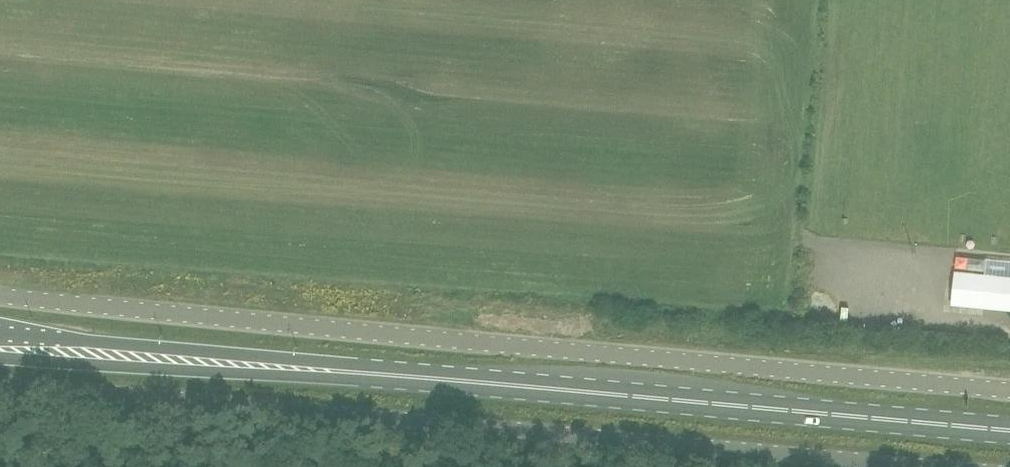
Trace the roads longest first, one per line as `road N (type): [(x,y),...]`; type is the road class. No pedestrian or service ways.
road 1 (primary): [(1009,431),(0,339)]
road 2 (unclassified): [(1009,391),(0,299)]
road 3 (unclassified): [(931,466),(0,382)]

